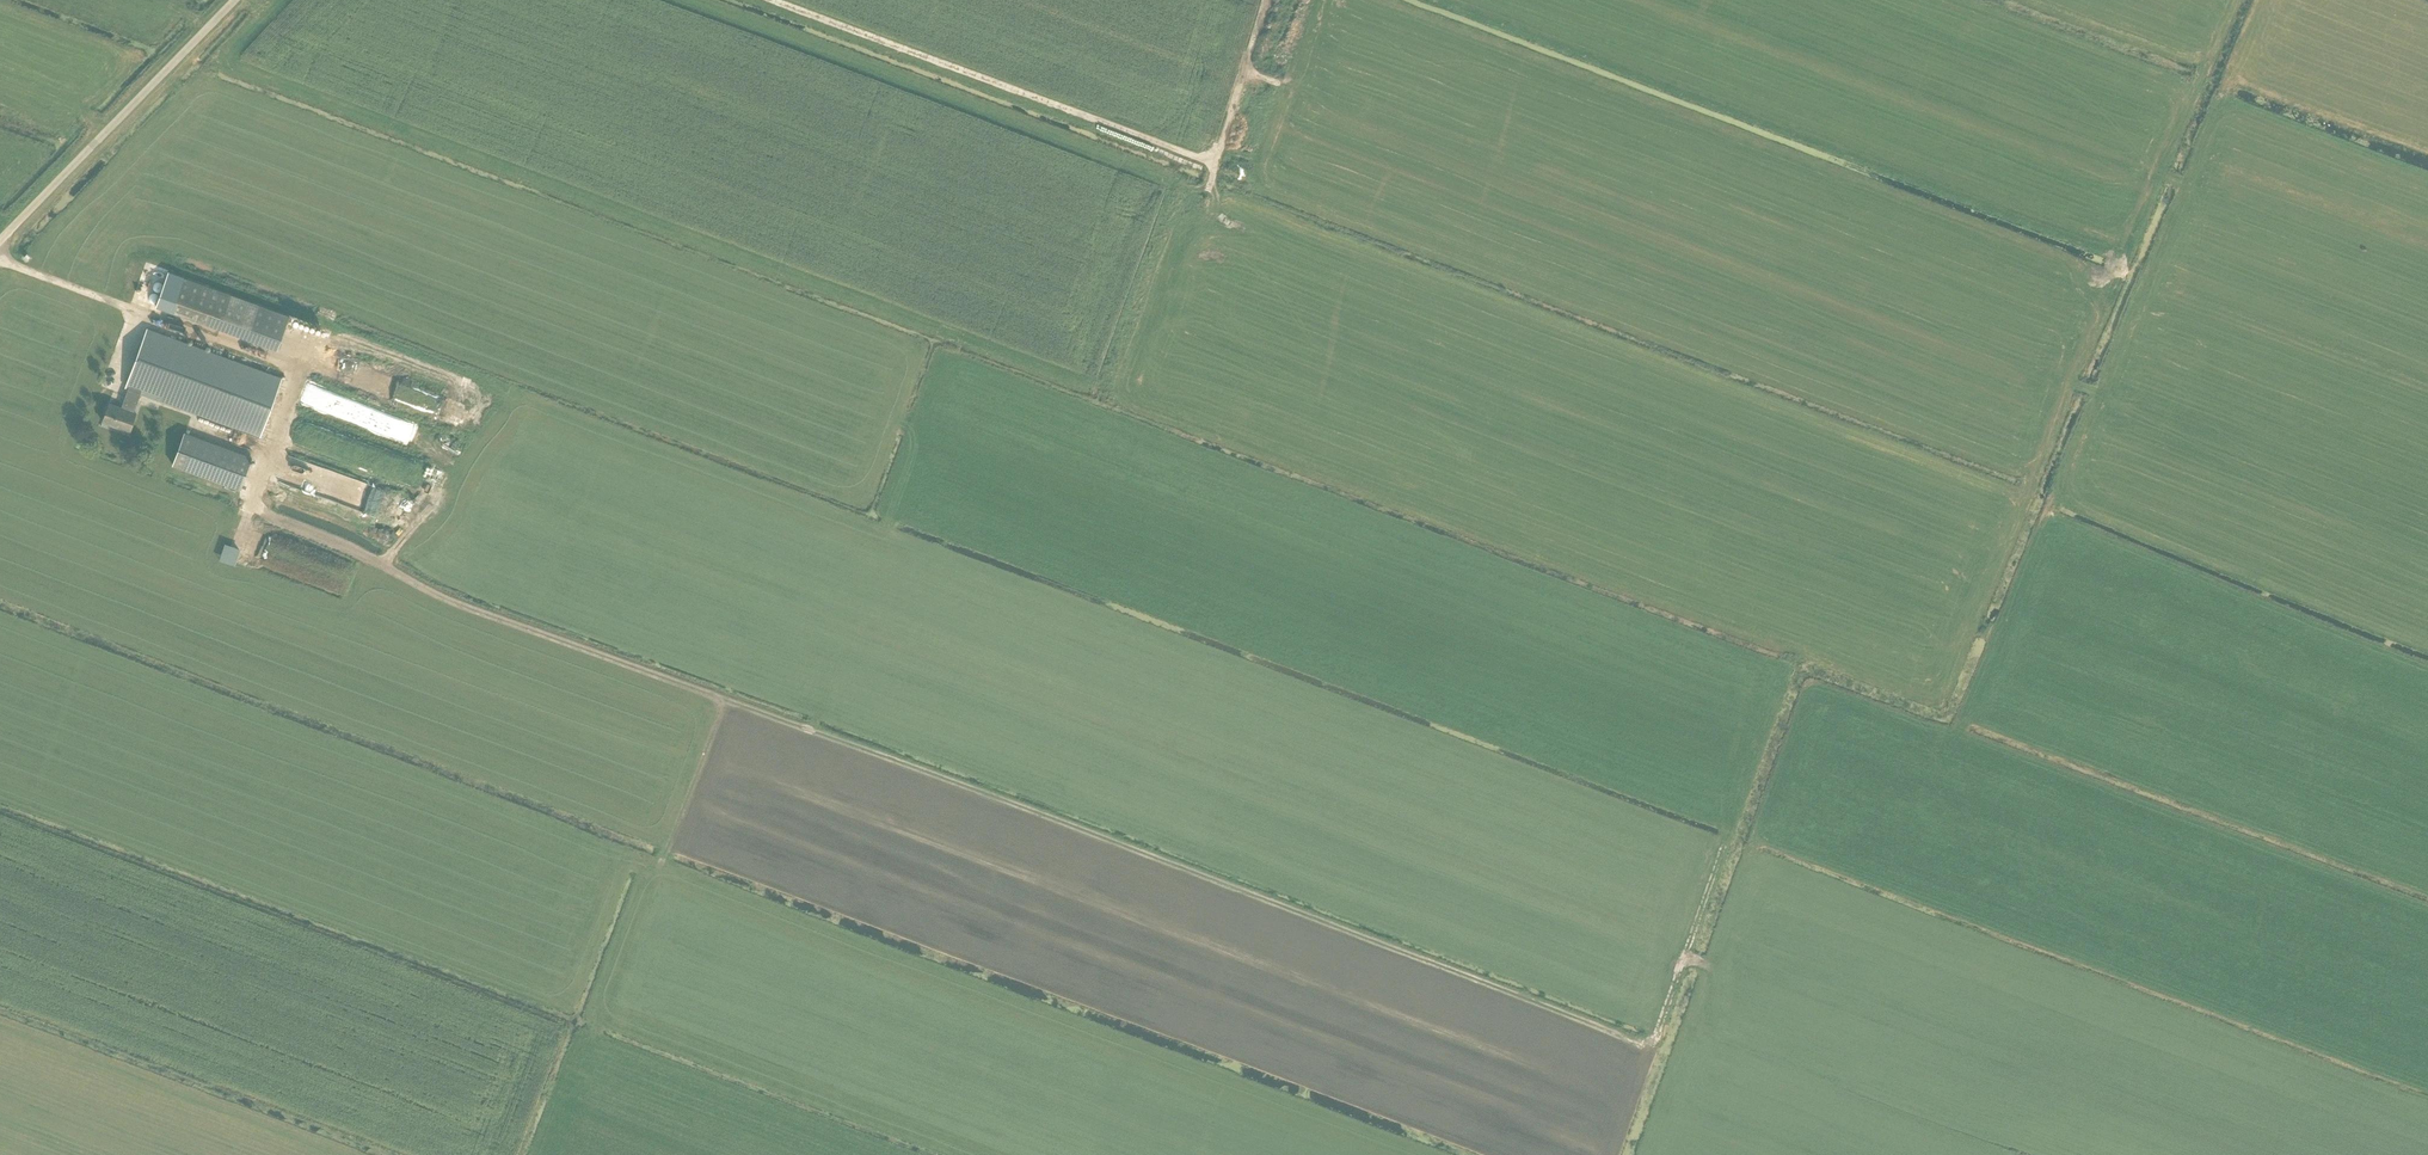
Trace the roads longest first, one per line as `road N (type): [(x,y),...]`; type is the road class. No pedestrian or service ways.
road 1 (unclassified): [(0,237),(237,0)]

